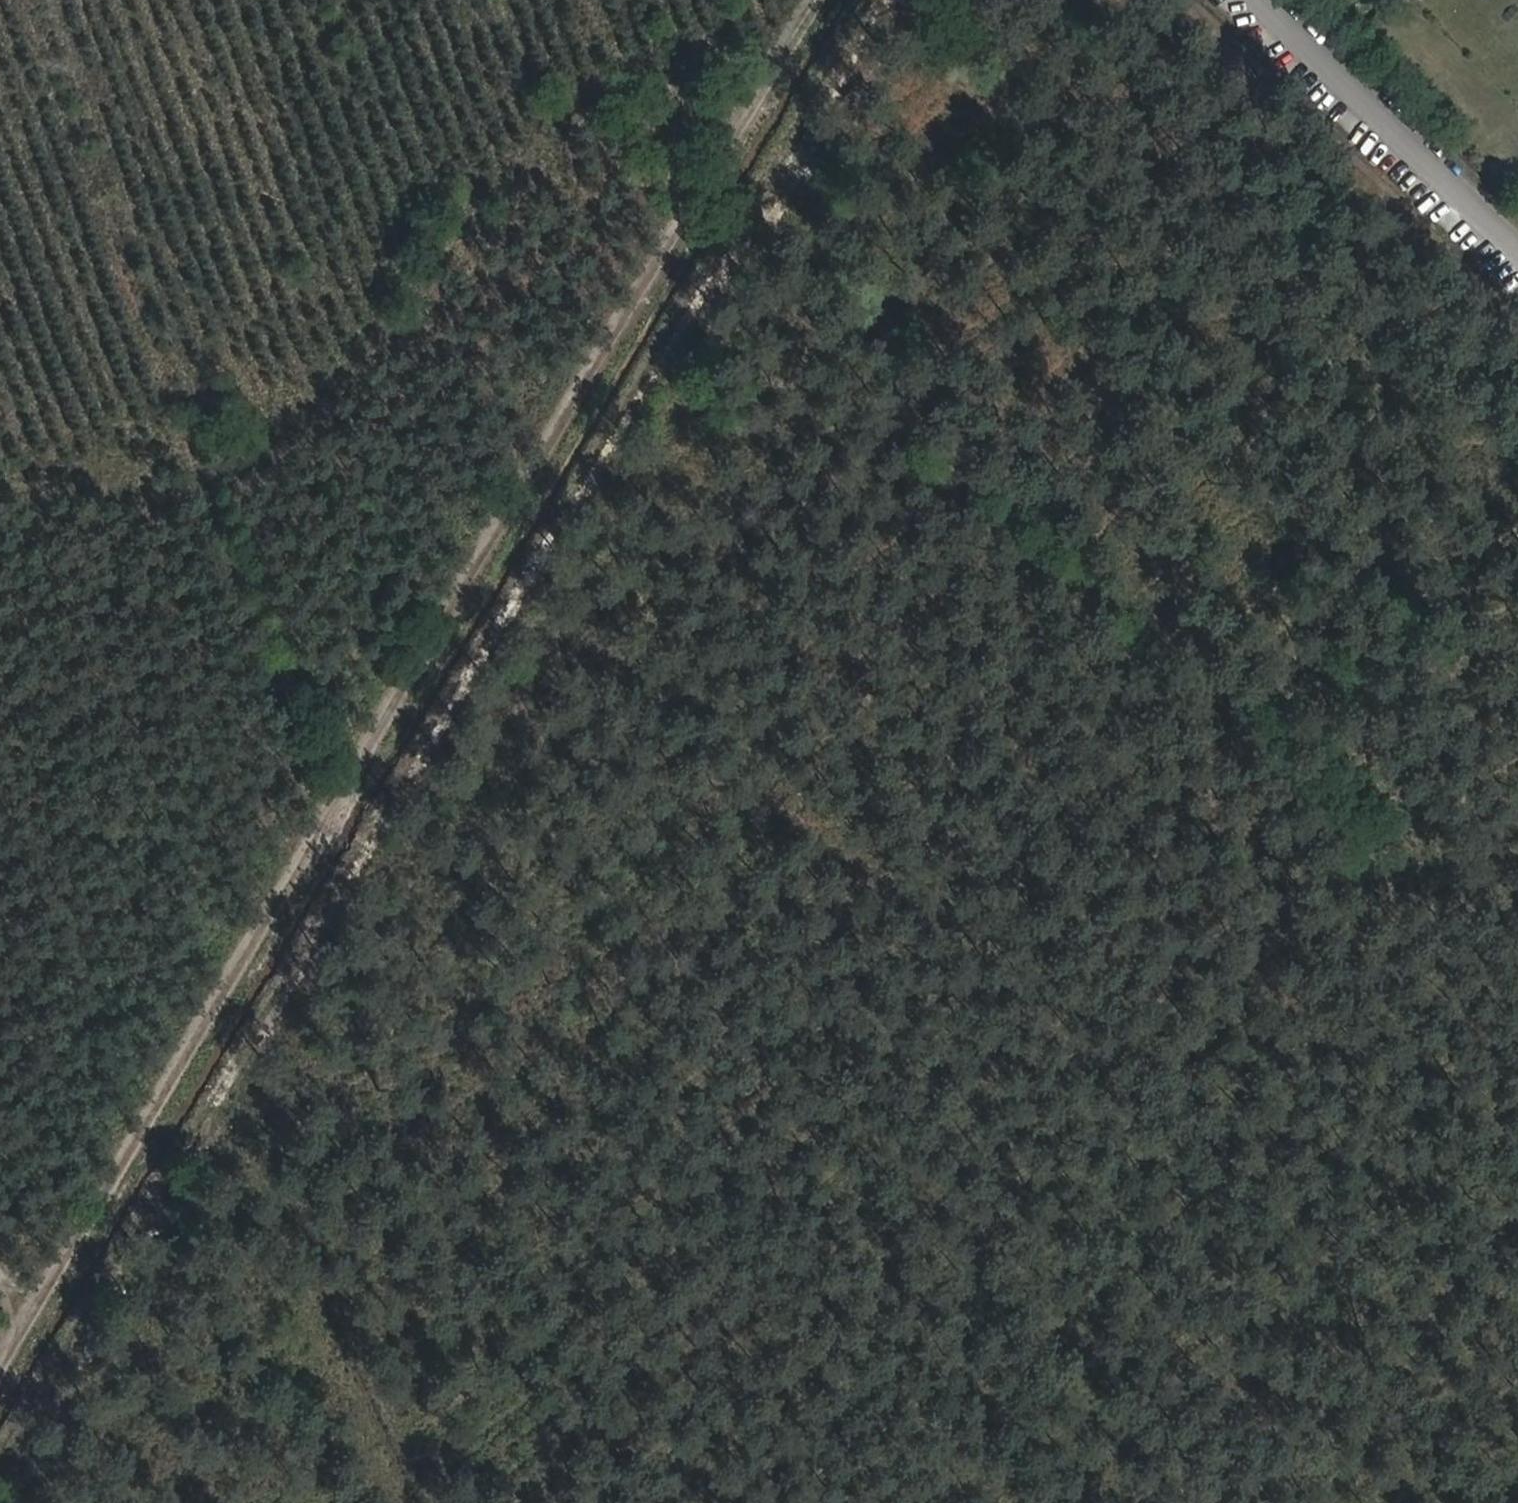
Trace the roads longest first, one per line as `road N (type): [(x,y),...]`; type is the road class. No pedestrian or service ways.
road 1 (track): [(825,0),(0,1376)]
road 2 (unclassified): [(1517,255),(1261,0)]

